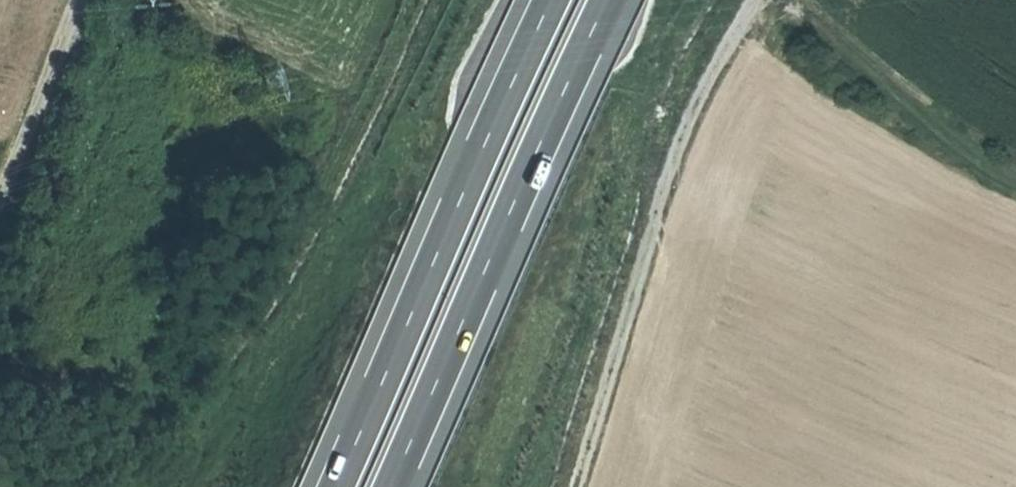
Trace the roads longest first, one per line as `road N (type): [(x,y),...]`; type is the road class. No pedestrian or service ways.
road 1 (motorway): [(376,486),(600,0)]
road 2 (motorway): [(545,0),(322,486)]
road 3 (track): [(755,0),(681,139),(577,486)]
road 4 (track): [(1015,183),(954,143),(792,0)]
road 5 (track): [(0,210),(85,0)]

